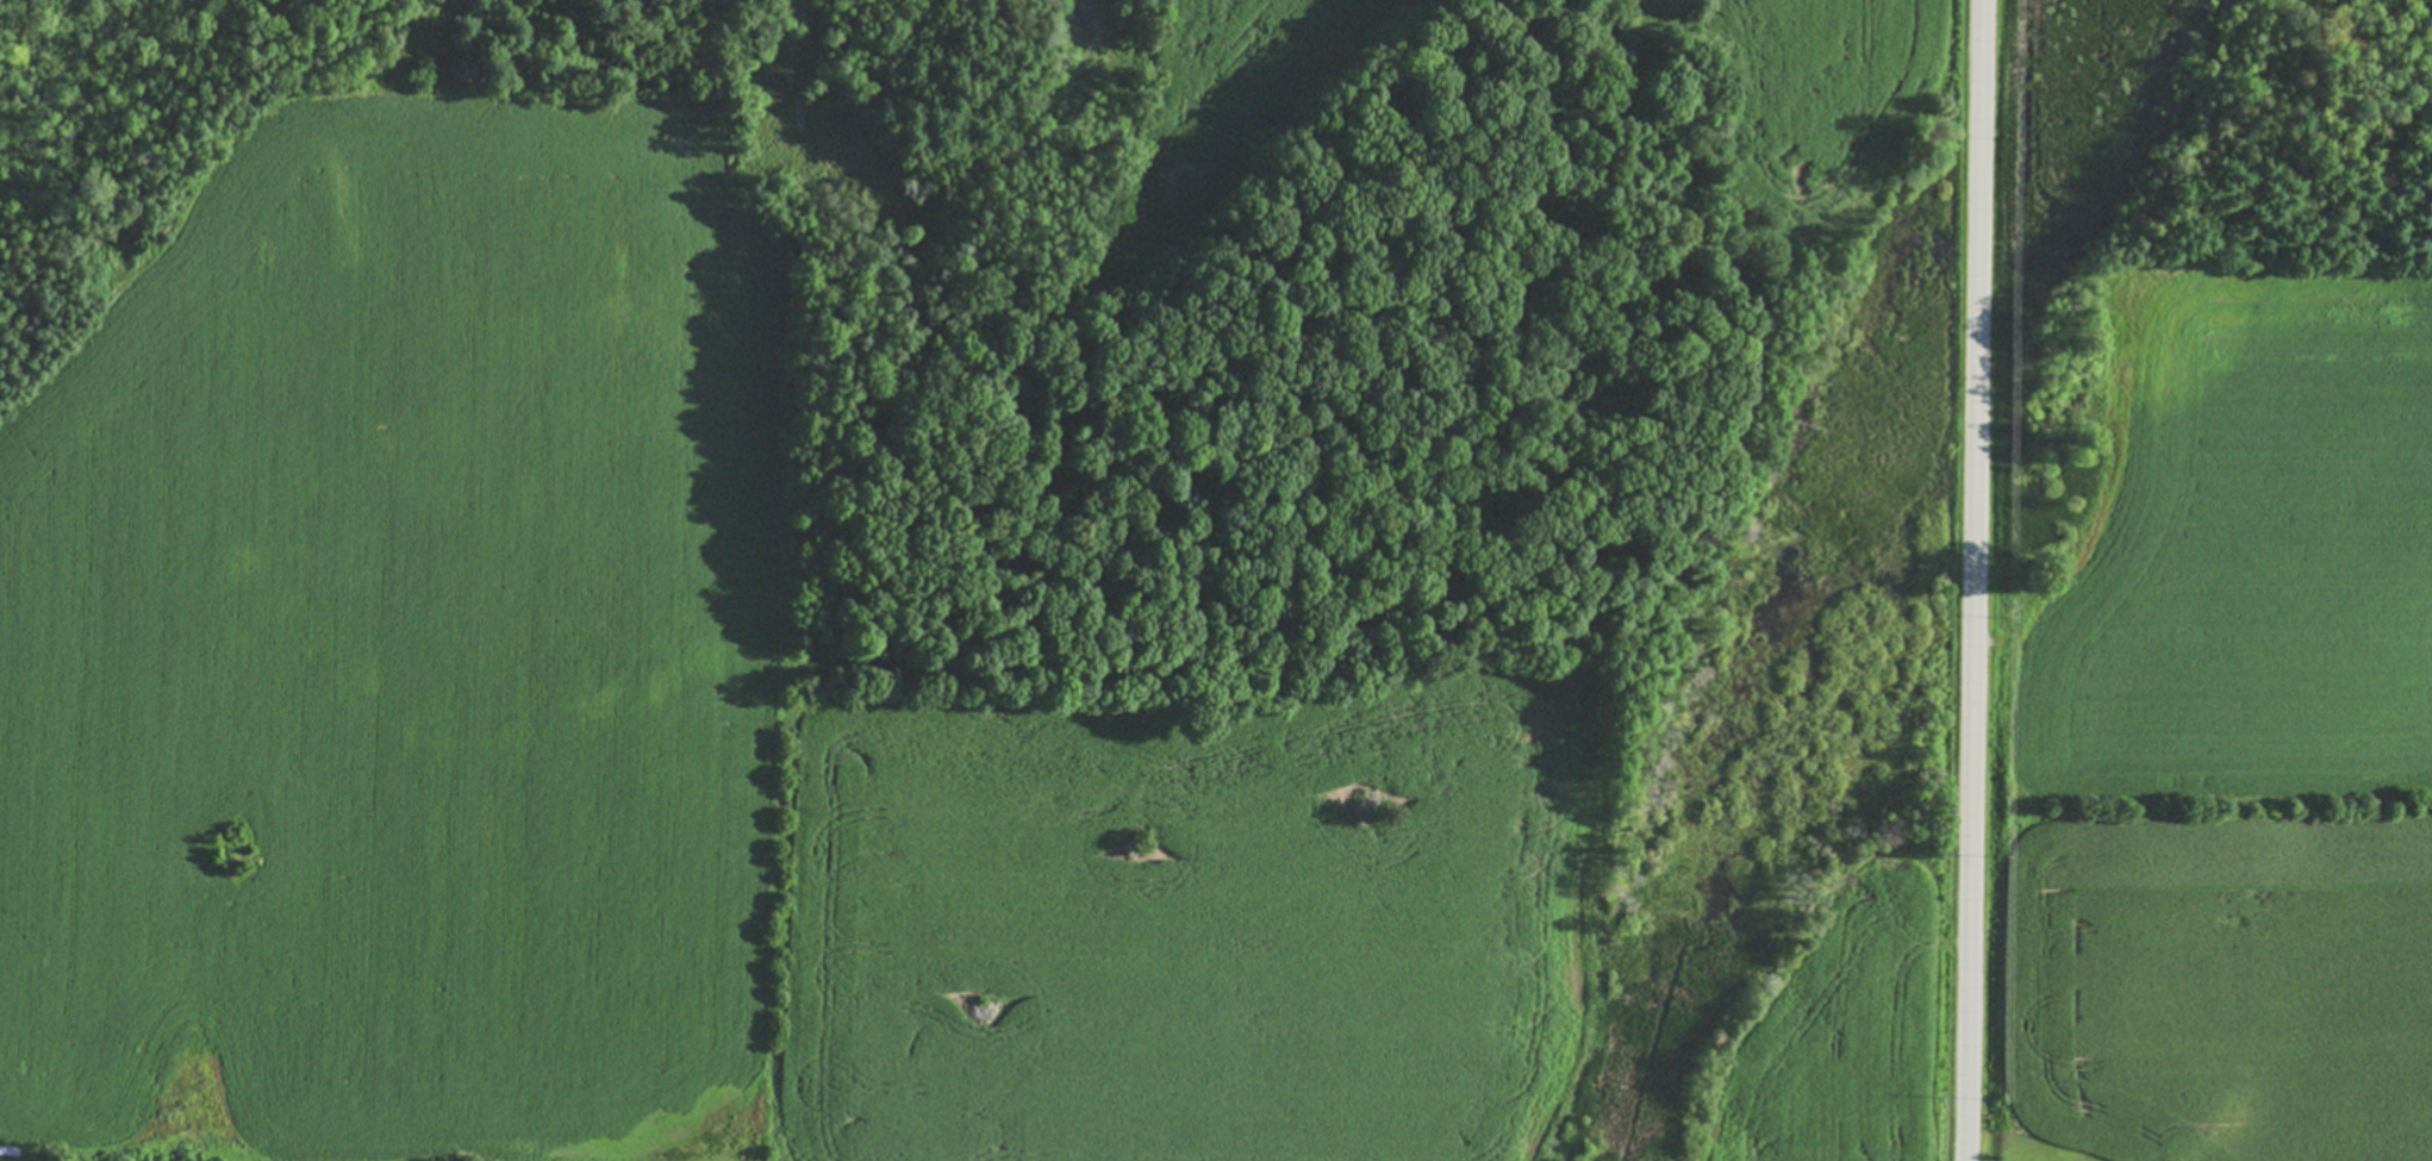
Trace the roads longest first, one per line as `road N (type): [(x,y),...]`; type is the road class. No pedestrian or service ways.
road 1 (secondary): [(1980,0),(1967,1160)]

